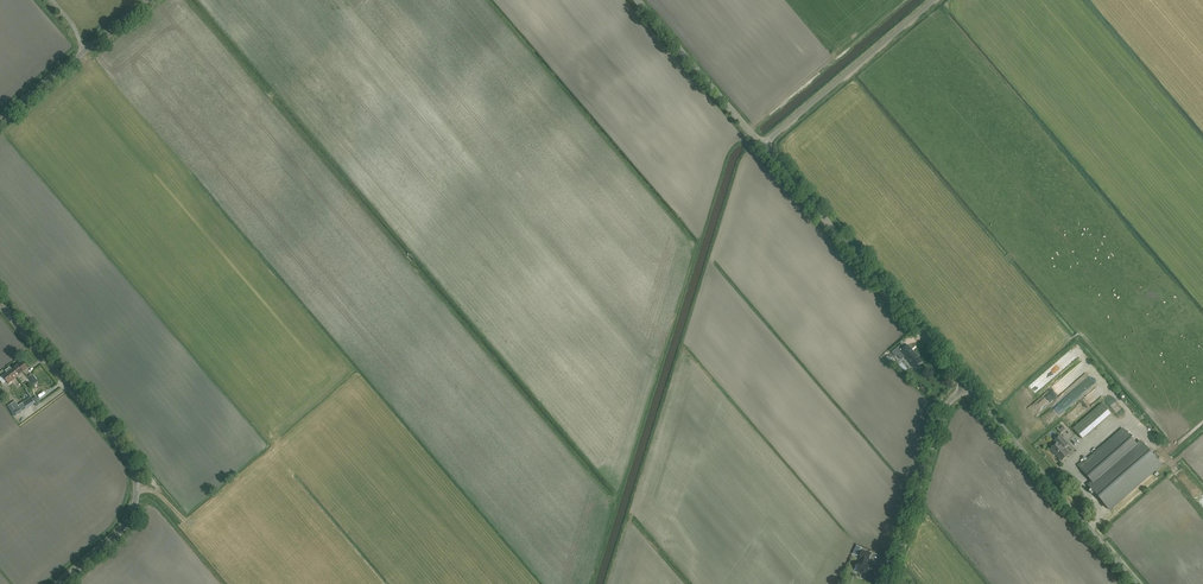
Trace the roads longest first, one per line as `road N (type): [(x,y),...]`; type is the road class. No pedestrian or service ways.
road 1 (unclassified): [(60,583),(130,517),(135,474),(0,305)]
road 2 (unclassified): [(967,386),(762,145)]
road 3 (unclassified): [(1138,583),(967,386)]
road 4 (unclassified): [(762,145),(933,0)]
road 5 (unclassified): [(888,583),(944,409),(967,386)]
road 6 (unclassified): [(762,145),(638,0)]
road 7 (unclassified): [(0,121),(146,0)]

